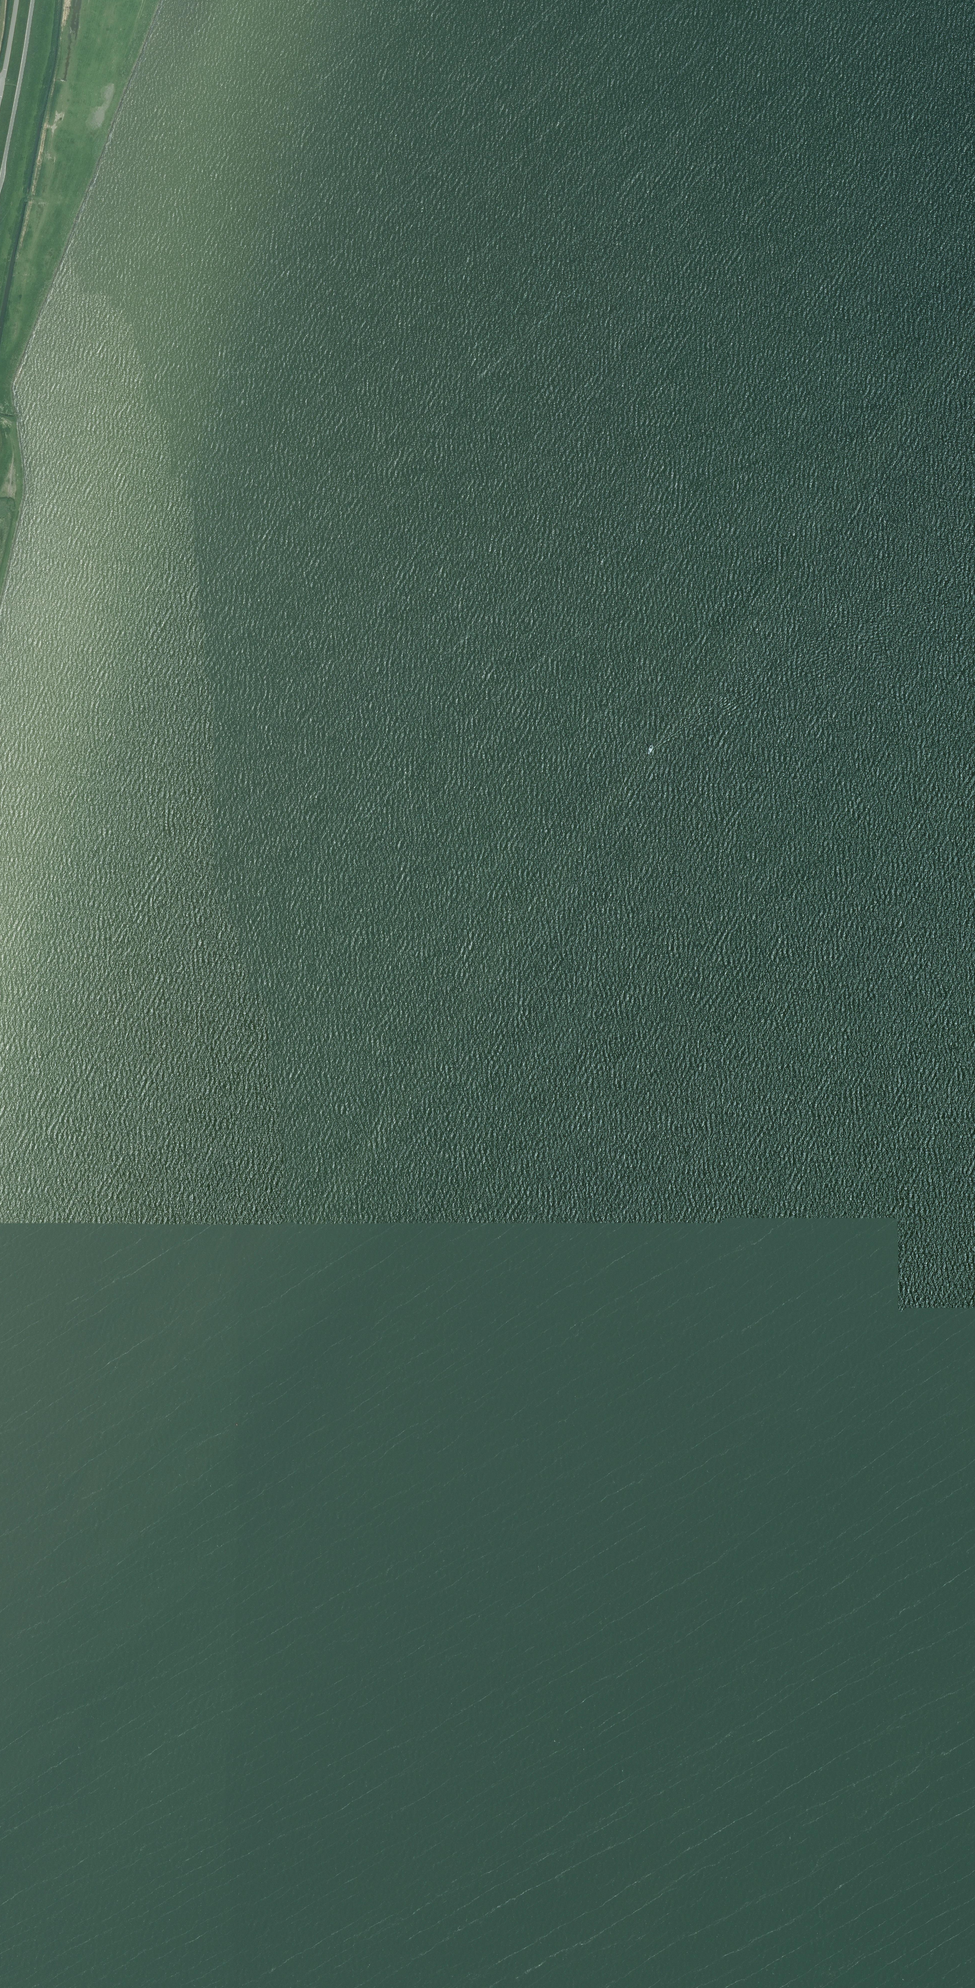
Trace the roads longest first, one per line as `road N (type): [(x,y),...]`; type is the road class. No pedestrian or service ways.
road 1 (tertiary): [(0,185),(33,0)]

